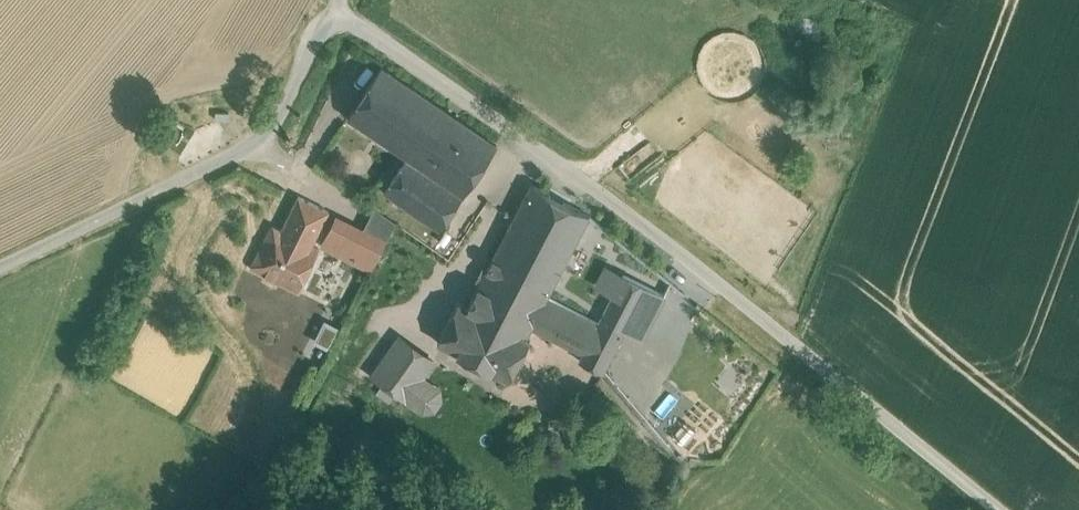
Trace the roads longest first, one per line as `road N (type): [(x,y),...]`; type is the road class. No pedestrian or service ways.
road 1 (unclassified): [(999,509),(666,241),(335,12)]
road 2 (unclassified): [(0,268),(251,143),(281,114),(335,12)]

